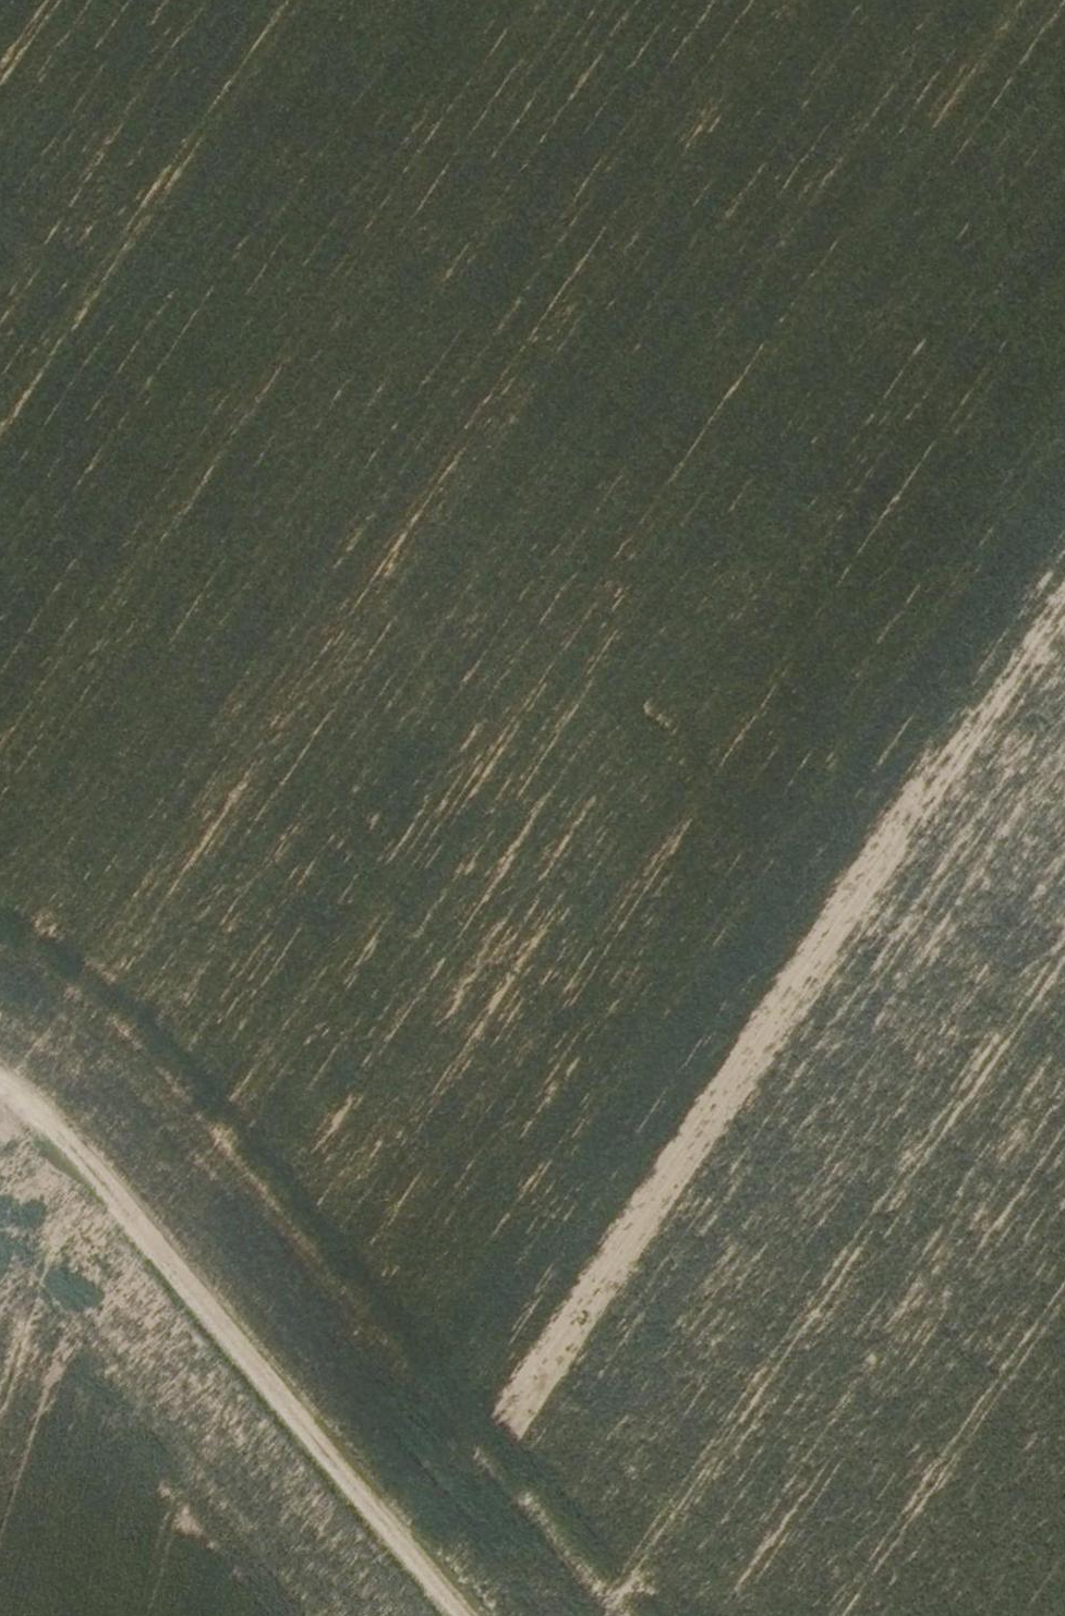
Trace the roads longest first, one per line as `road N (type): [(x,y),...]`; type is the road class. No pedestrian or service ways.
road 1 (track): [(0,1086),(466,1615)]

